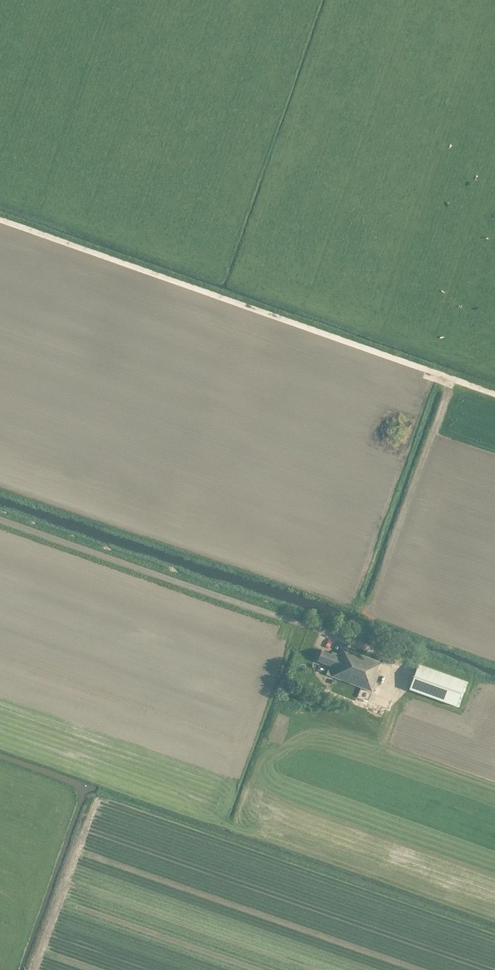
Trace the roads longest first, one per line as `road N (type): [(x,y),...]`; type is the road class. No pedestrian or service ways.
road 1 (track): [(494,393),(0,218)]

